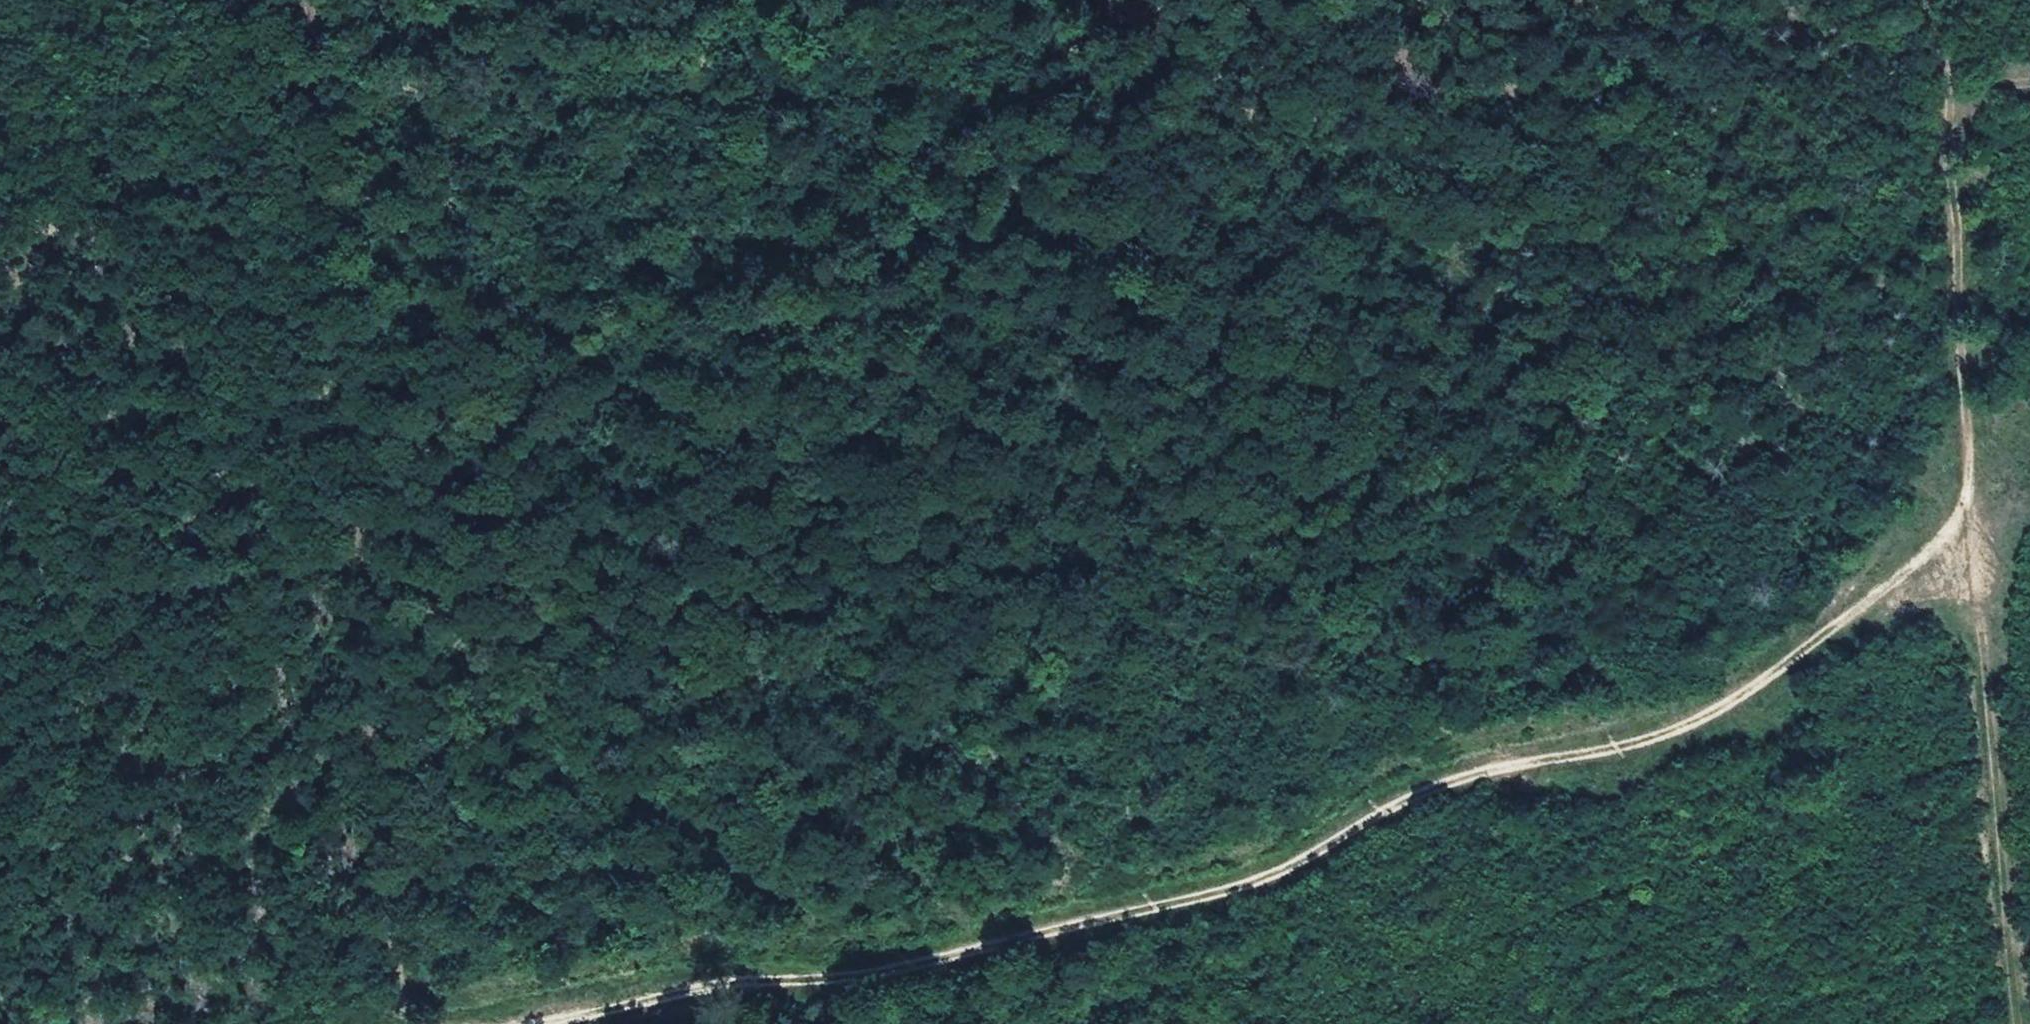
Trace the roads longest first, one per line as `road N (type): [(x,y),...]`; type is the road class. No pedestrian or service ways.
road 1 (track): [(547,1023),(701,989),(917,960),(1243,887),(1456,777),(1652,738),(1731,706),(1972,518)]
road 2 (track): [(1972,518),(1938,89)]

